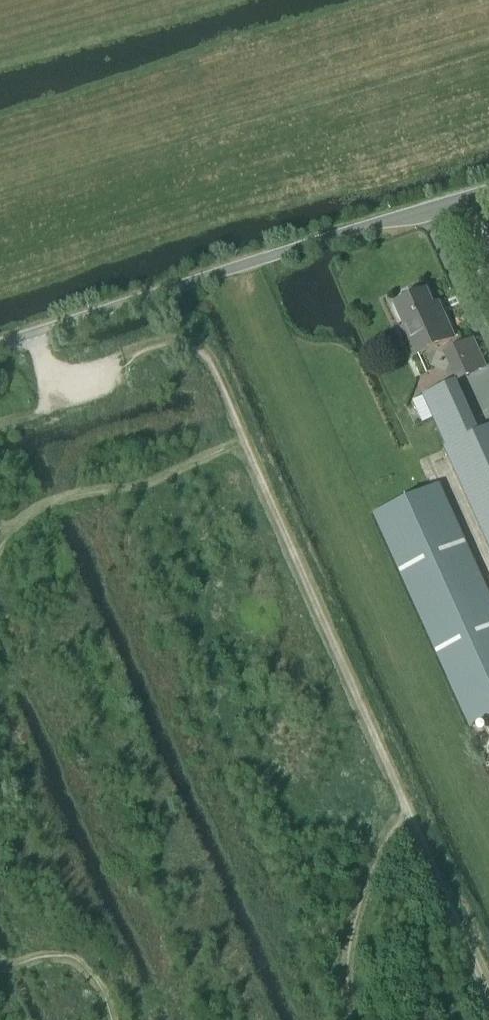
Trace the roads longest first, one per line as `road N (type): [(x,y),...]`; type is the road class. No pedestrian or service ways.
road 1 (unclassified): [(0,343),(488,189)]

